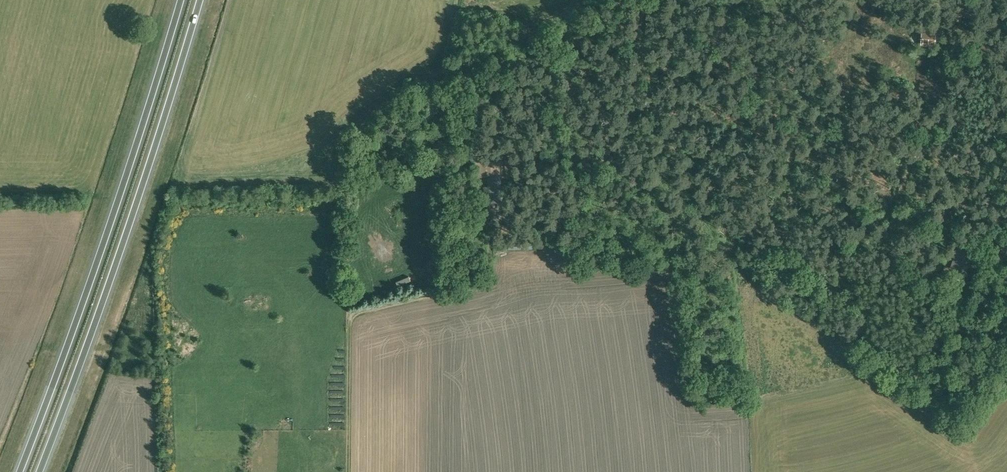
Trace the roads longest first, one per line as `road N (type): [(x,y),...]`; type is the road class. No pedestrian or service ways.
road 1 (trunk): [(38,471),(120,252),(197,0)]
road 2 (trunk): [(177,0),(18,471)]

